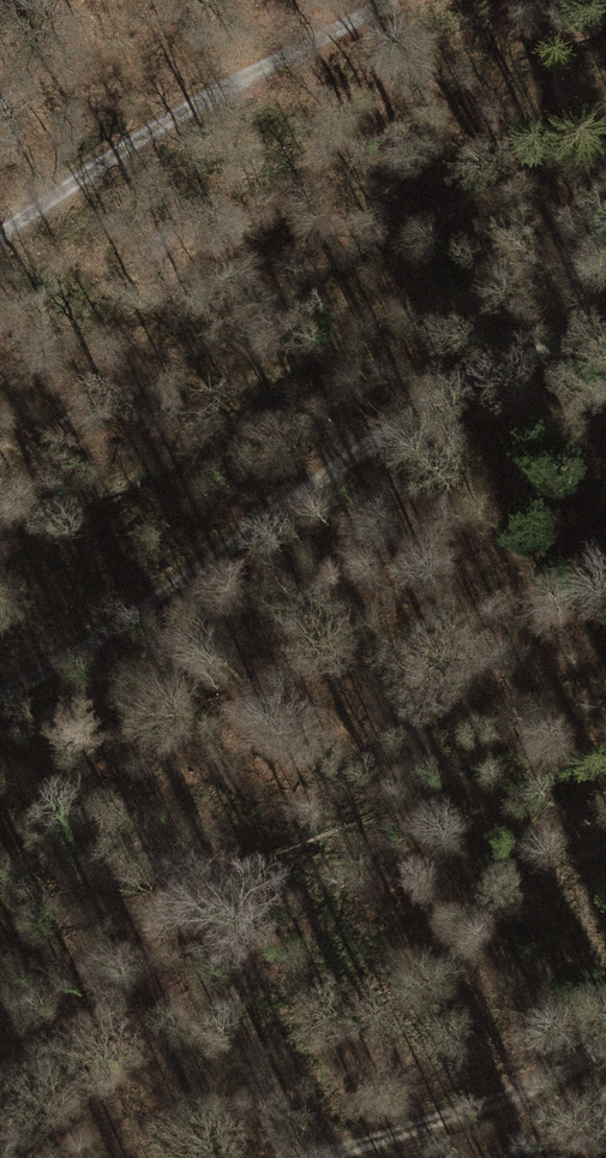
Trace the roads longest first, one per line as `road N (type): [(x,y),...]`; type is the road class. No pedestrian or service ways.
road 1 (track): [(605,335),(448,379),(0,693)]
road 2 (track): [(0,241),(182,117),(394,0)]
road 3 (track): [(605,1045),(526,1097),(325,1157)]

